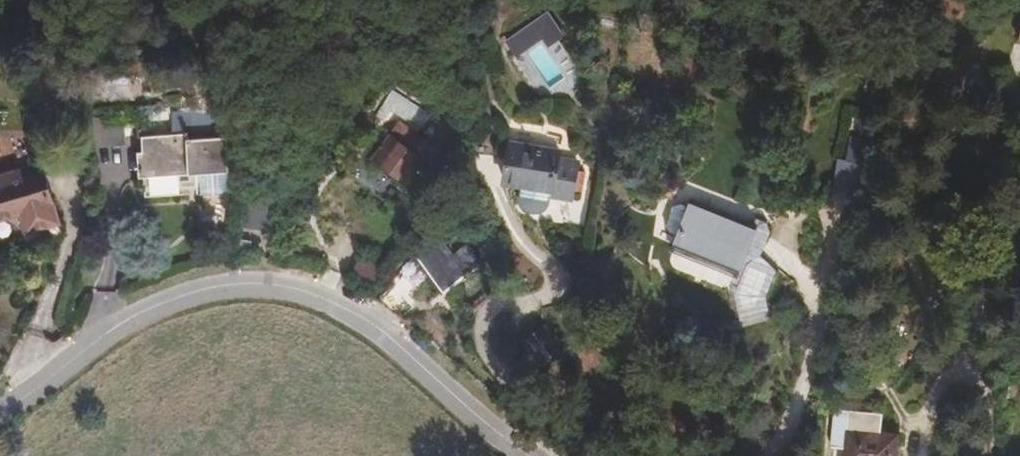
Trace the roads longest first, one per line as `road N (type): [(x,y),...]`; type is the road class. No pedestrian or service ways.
road 1 (residential): [(0,407),(112,326),(203,288),(251,283),(297,287),(365,315),(540,455)]

